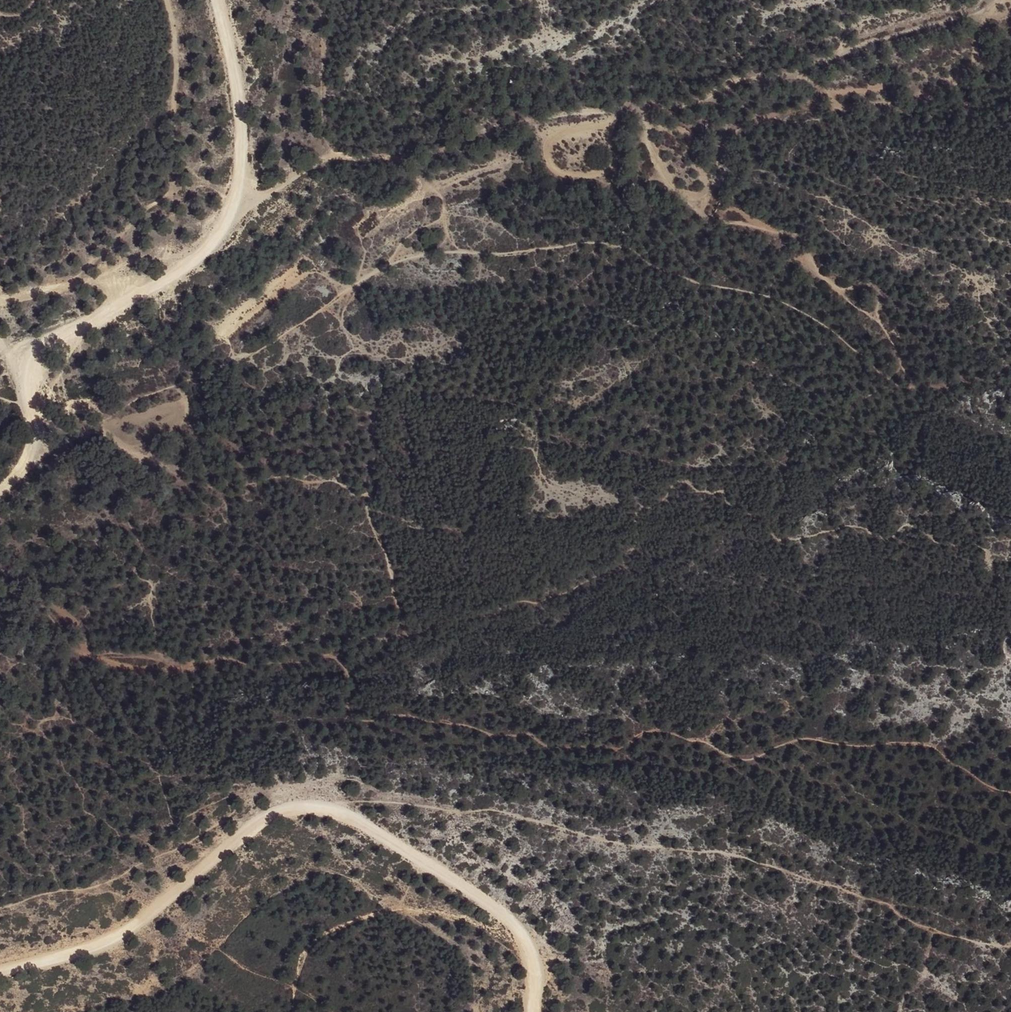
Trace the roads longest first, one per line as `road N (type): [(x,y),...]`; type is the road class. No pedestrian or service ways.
road 1 (track): [(0,967),(102,944),(290,809),(342,813),(476,892),(529,939),(545,1011)]
road 2 (track): [(238,210),(319,157),(447,149),(555,111),(644,103)]
road 3 (track): [(215,0),(242,155),(238,210),(154,283)]
road 4 (track): [(87,278),(169,190),(174,29),(167,0)]
road 5 (track): [(154,283),(42,353),(27,376),(33,456),(0,486)]
road 6 (track): [(154,283),(87,278),(0,306)]

